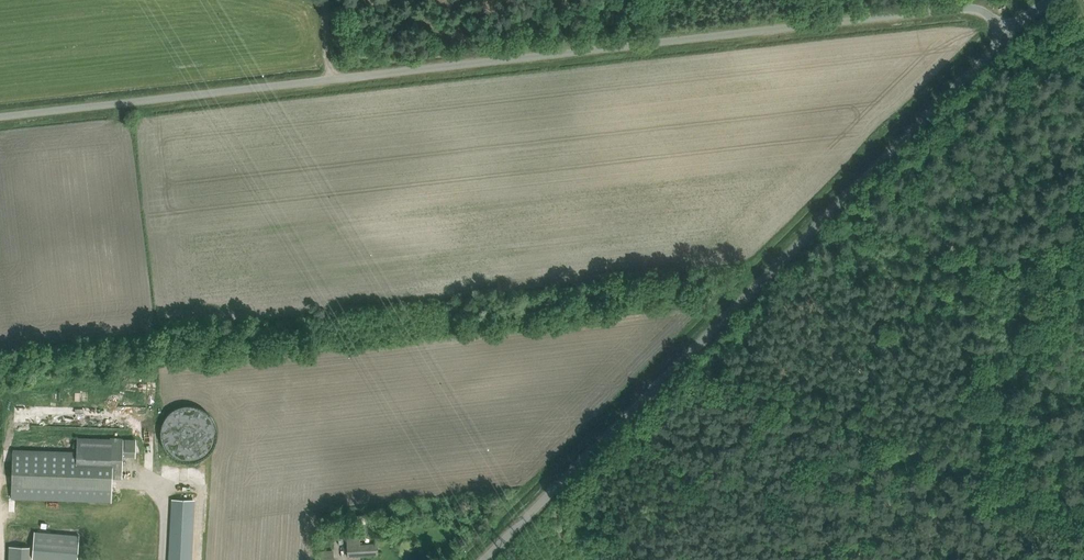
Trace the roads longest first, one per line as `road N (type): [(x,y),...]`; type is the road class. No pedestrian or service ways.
road 1 (unclassified): [(0,118),(937,9),(986,13),(1008,28)]
road 2 (unclassified): [(487,559),(1008,28)]

